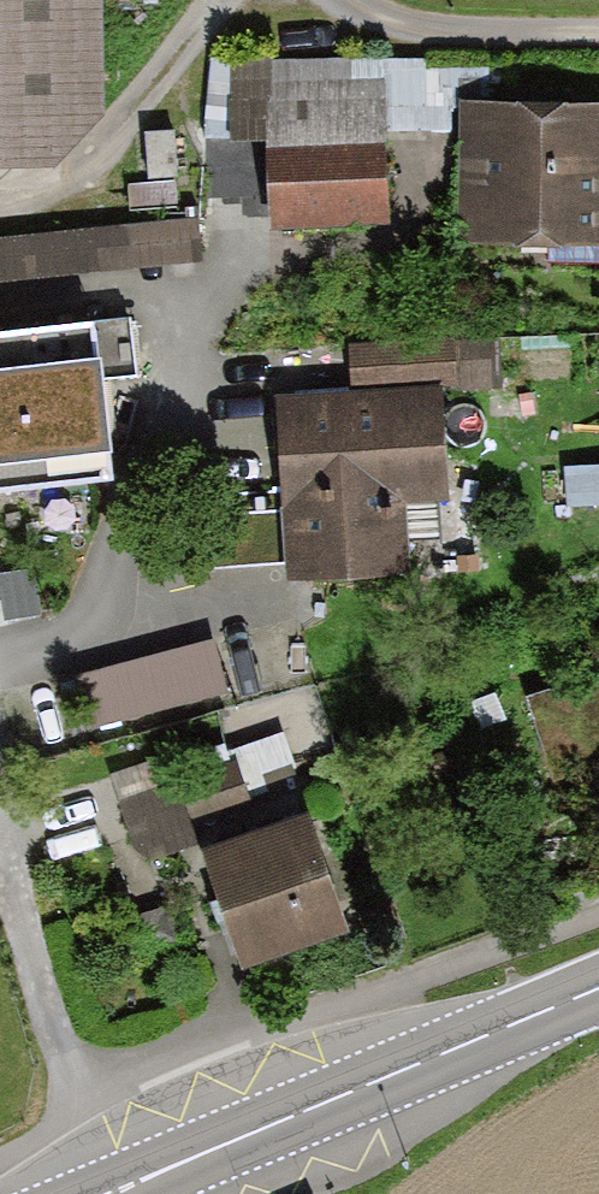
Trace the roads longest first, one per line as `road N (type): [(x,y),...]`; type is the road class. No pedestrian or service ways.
road 1 (tertiary): [(598,987),(110,1193)]
road 2 (track): [(329,0),(469,50),(598,46)]

